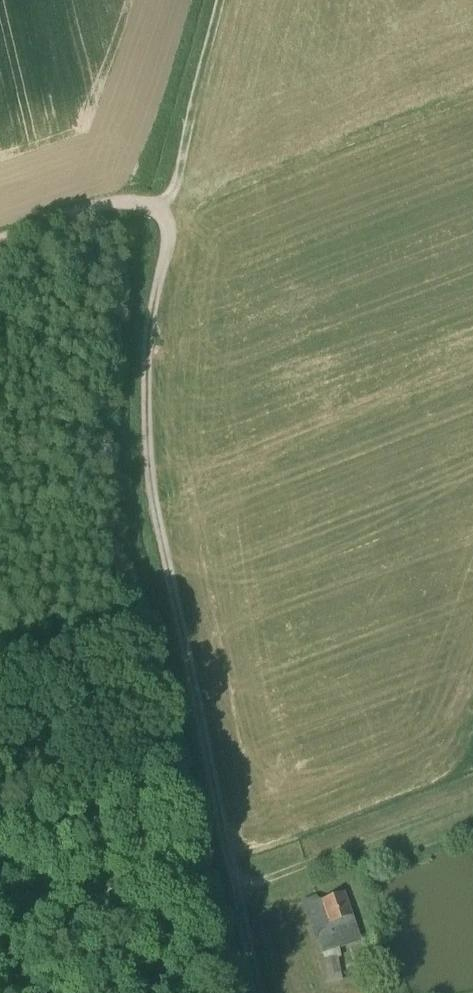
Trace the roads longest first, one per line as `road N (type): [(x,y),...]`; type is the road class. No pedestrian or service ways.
road 1 (track): [(175,205),(153,295),(154,488),(261,992)]
road 2 (track): [(227,0),(175,205)]
road 3 (track): [(0,243),(121,202),(175,205)]

